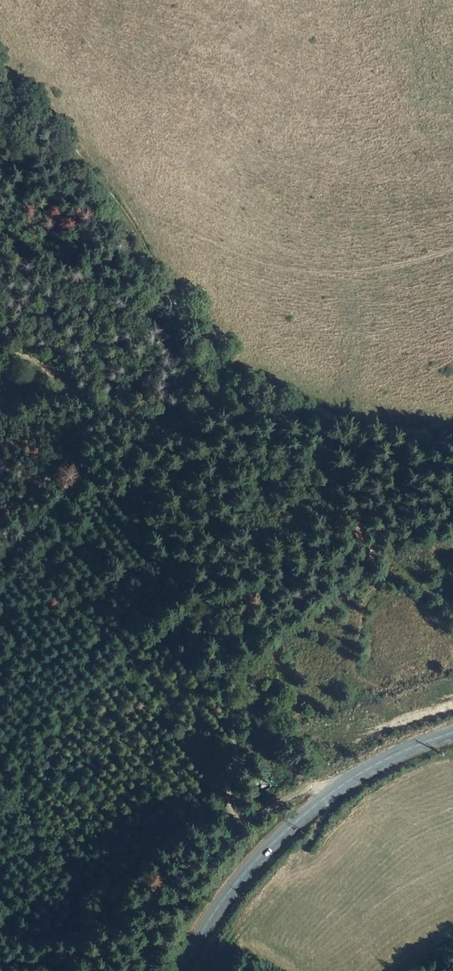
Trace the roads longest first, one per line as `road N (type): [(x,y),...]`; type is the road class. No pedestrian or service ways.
road 1 (track): [(0,75),(93,170),(199,334),(275,400),(324,419)]
road 2 (secondary): [(452,732),(389,757),(320,799),(235,884),(183,970)]
road 3 (track): [(403,567),(364,604),(356,670),(379,684),(426,688),(452,680)]
road 4 (track): [(173,427),(64,485),(0,537)]
road 5 (track): [(173,427),(114,417),(0,349)]
road 6 (track): [(324,419),(246,413),(173,427)]
road 7 (track): [(452,440),(324,419)]

